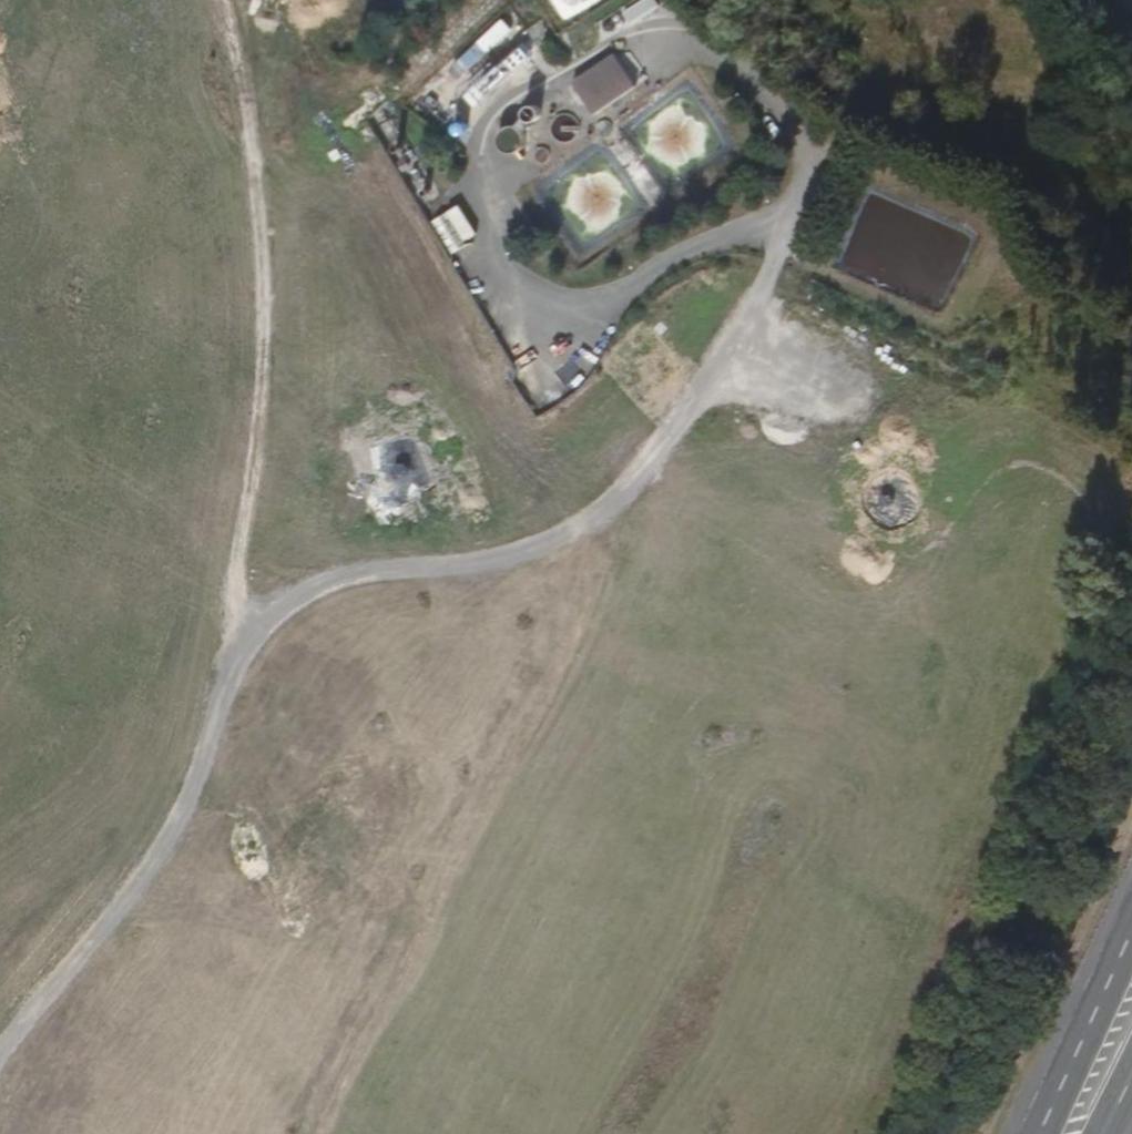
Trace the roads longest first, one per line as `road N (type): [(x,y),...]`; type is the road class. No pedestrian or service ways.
road 1 (track): [(237,642),(268,418),(258,148),(221,0)]
road 2 (primary): [(1131,930),(1040,1133)]

